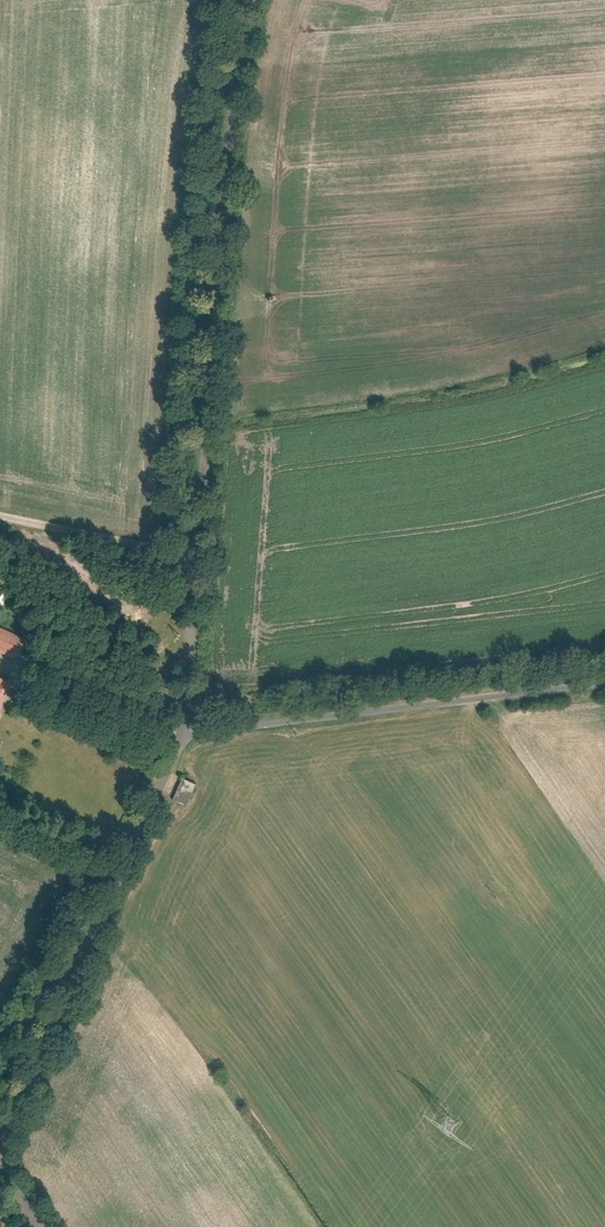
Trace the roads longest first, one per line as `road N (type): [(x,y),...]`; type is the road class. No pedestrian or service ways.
road 1 (unclassified): [(186,727),(235,104),(261,0)]
road 2 (unclassified): [(0,1134),(186,727)]
road 3 (unclassified): [(186,727),(604,679)]

